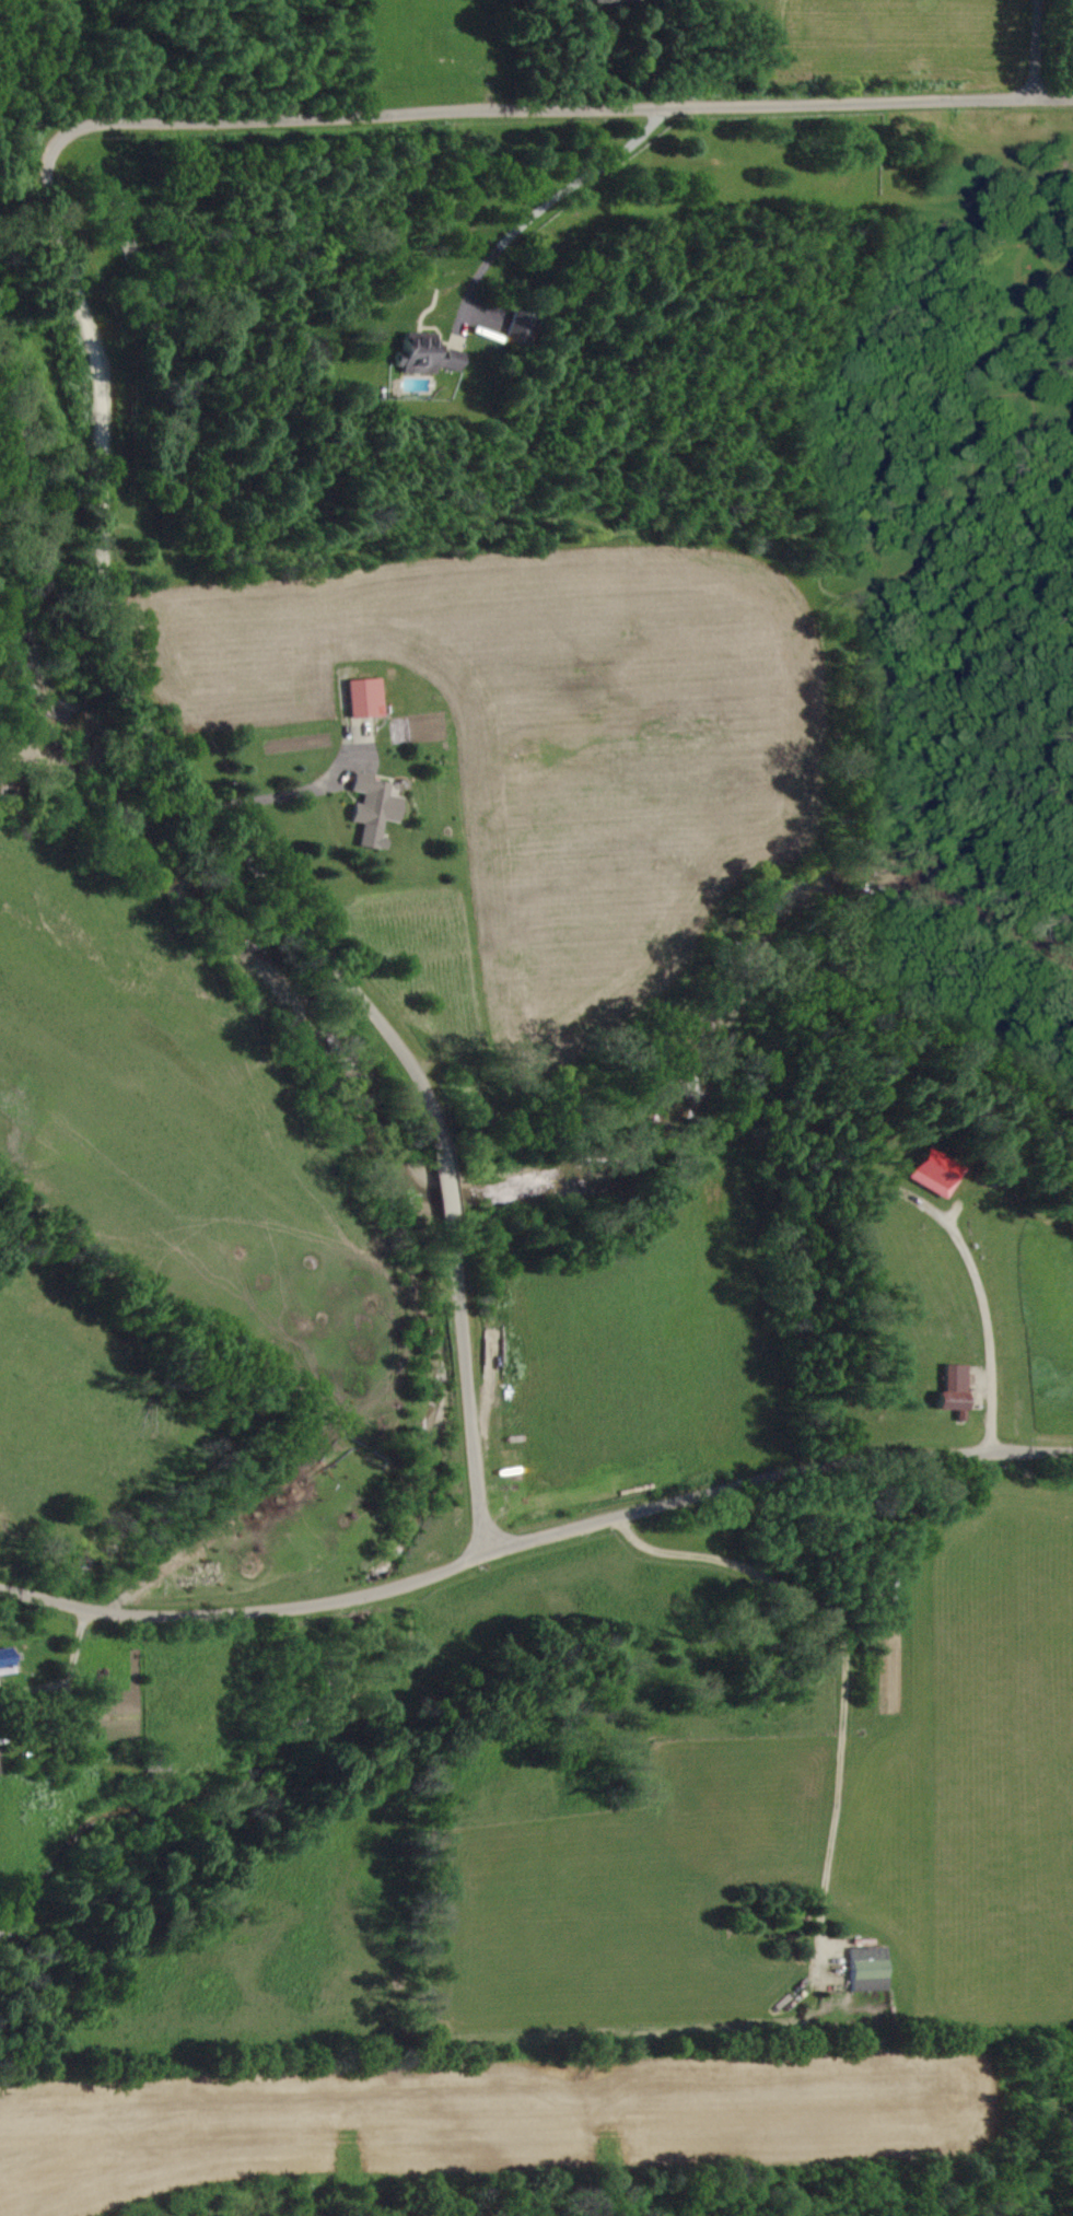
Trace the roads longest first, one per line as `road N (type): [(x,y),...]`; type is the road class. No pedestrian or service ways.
road 1 (residential): [(442,1142),(404,1054),(139,721),(115,678),(102,588),(103,364),(49,231),(44,193),(53,151)]
road 2 (residential): [(1072,1451),(794,1469),(315,1605),(153,1616),(0,1587)]
road 3 (residential): [(53,151),(84,125),(115,123),(1072,97)]
road 4 (residential): [(485,1552),(452,1237)]

